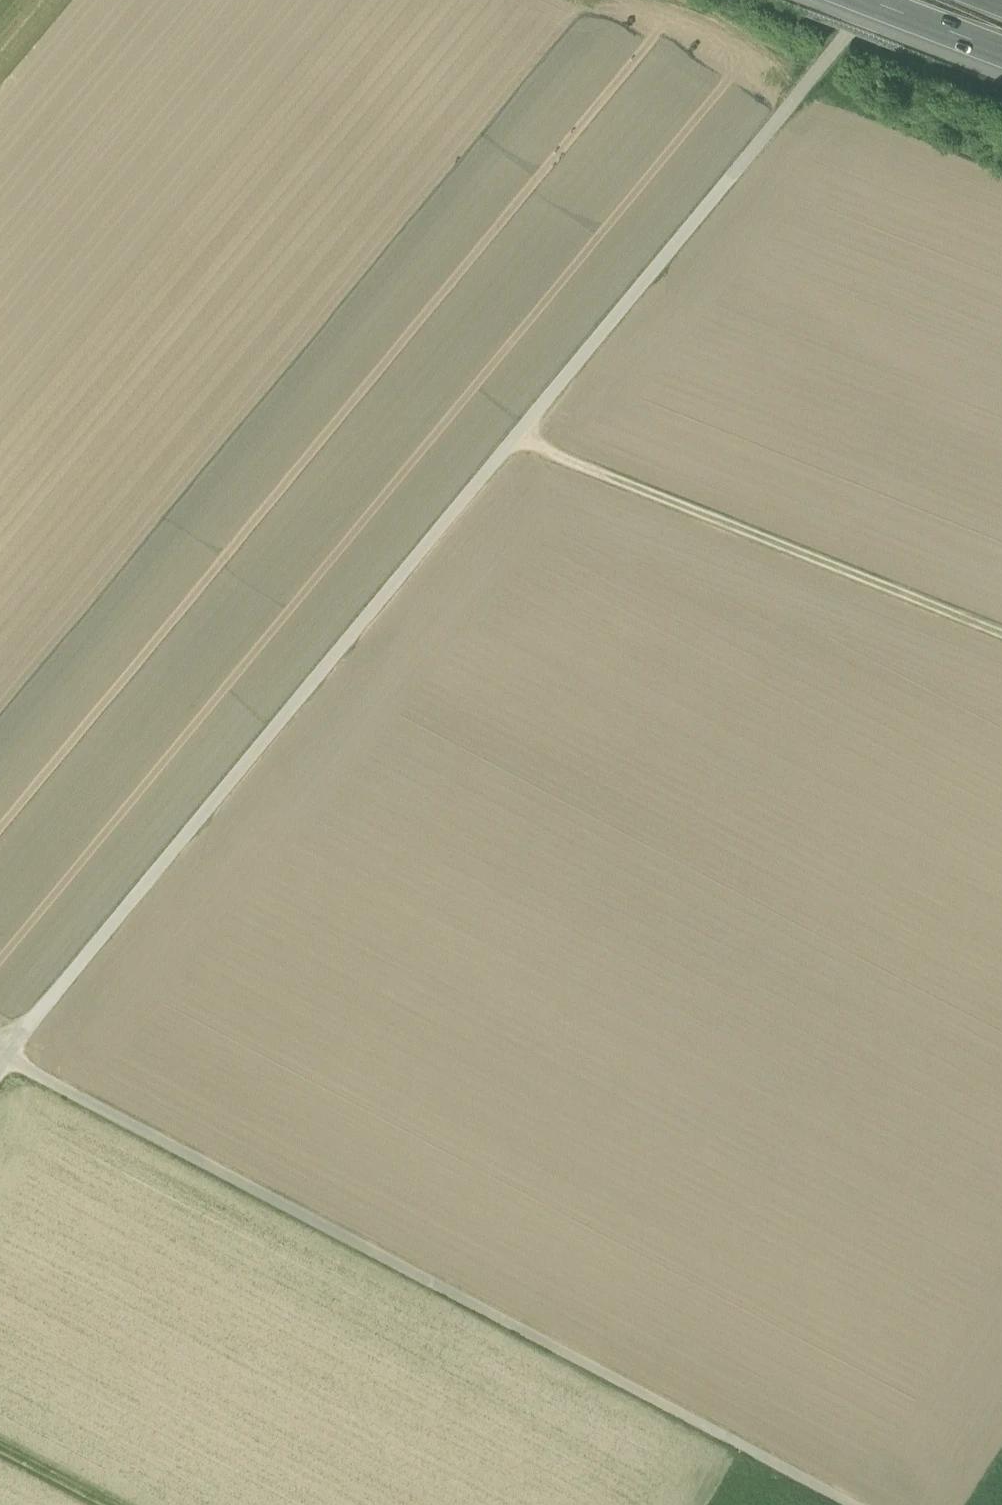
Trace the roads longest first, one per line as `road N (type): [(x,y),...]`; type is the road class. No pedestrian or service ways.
road 1 (track): [(0,1055),(878,0)]
road 2 (track): [(0,1055),(856,1504)]
road 3 (track): [(515,440),(1001,631)]
road 4 (motorway): [(871,0),(1001,50)]

